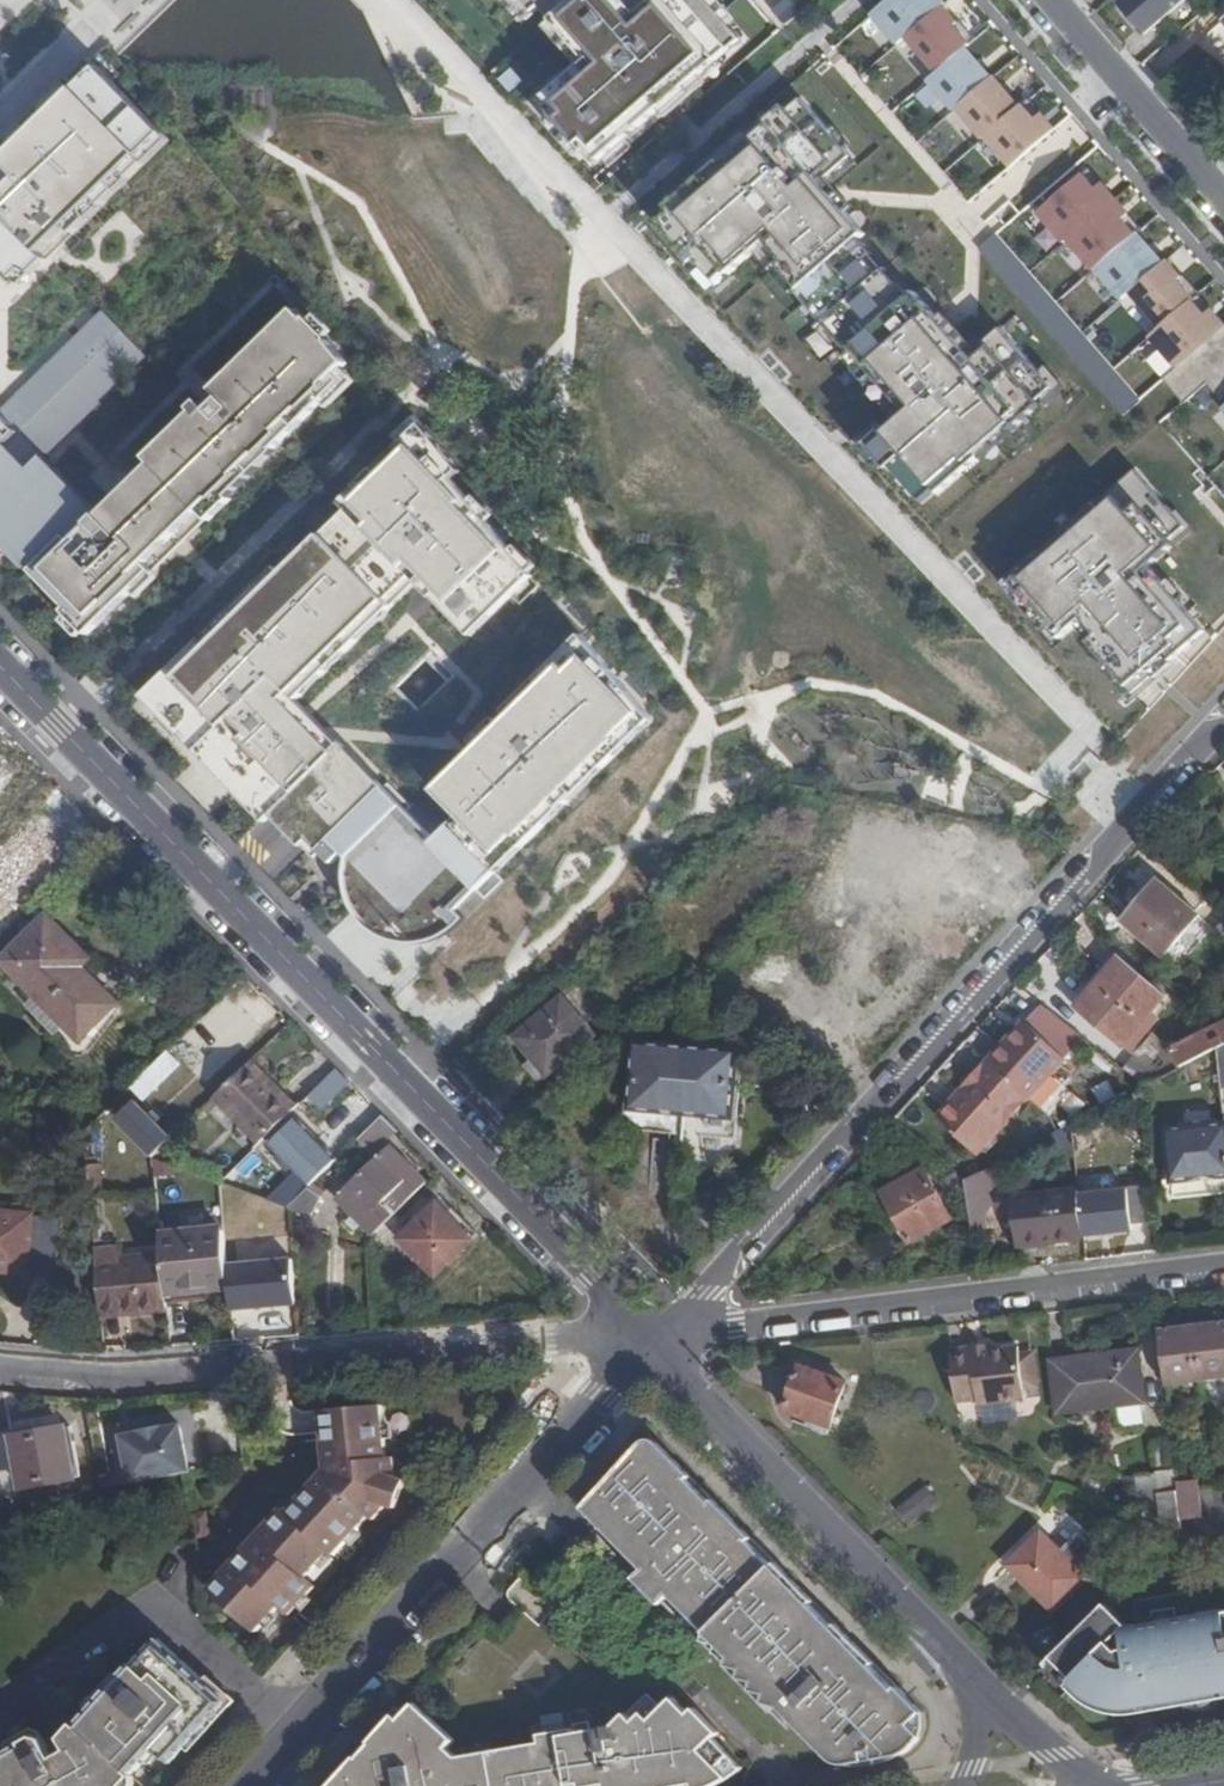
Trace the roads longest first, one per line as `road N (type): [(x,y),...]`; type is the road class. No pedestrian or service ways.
road 1 (residential): [(652,1338),(0,667)]
road 2 (residential): [(652,1338),(713,1281),(833,1139),(869,1126),(1101,865),(1121,826),(1204,737),(1223,729)]
road 3 (residential): [(0,1369),(144,1375),(652,1338)]
road 4 (residential): [(1104,1785),(997,1704),(652,1338)]
road 5 (residential): [(1223,1265),(652,1338)]
road 6 (residential): [(306,1724),(652,1338)]
road 7 (residential): [(1223,198),(1052,0)]
road 8 (residential): [(169,1609),(149,1611),(0,1728)]
road 9 (residential): [(306,1724),(187,1616),(169,1609)]

